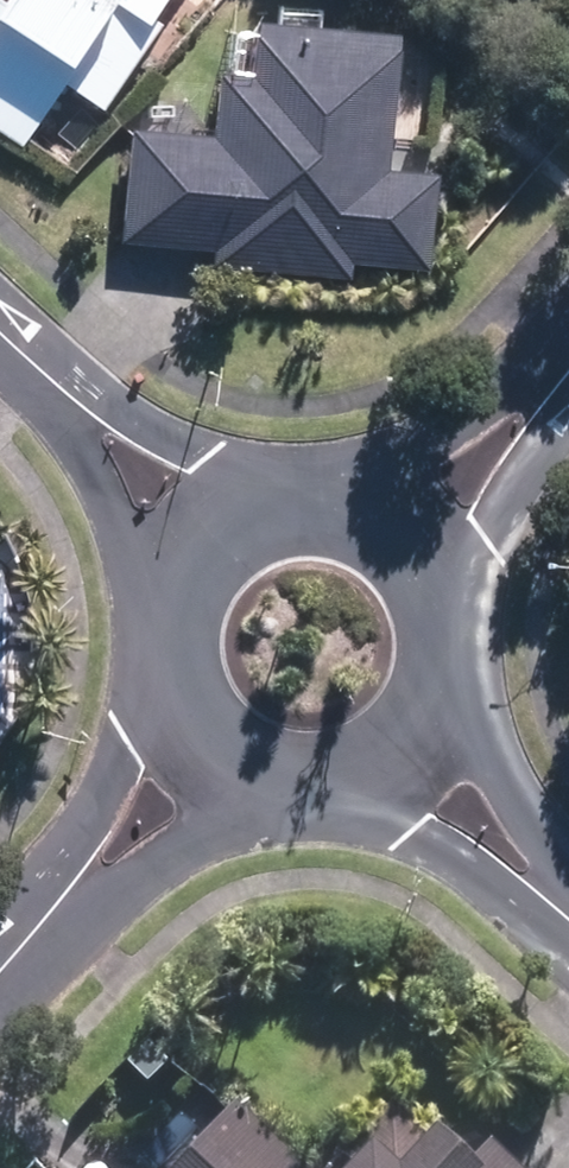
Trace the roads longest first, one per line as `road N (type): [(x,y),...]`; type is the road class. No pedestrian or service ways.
road 1 (residential): [(0,968),(210,756)]
road 2 (residential): [(199,541),(0,346)]
road 3 (residential): [(210,756),(178,719),(160,675),(157,627),(171,580),(199,541)]
road 4 (residential): [(410,547),(568,371)]
road 5 (residential): [(199,541),(238,513),(285,500),(369,514),(410,547)]
road 6 (residential): [(413,736),(379,765),(338,783),(293,787),(249,778),(210,756)]
road 7 (residential): [(413,736),(568,886)]
road 8 (residential): [(410,547),(445,621),(446,662),(413,736)]

